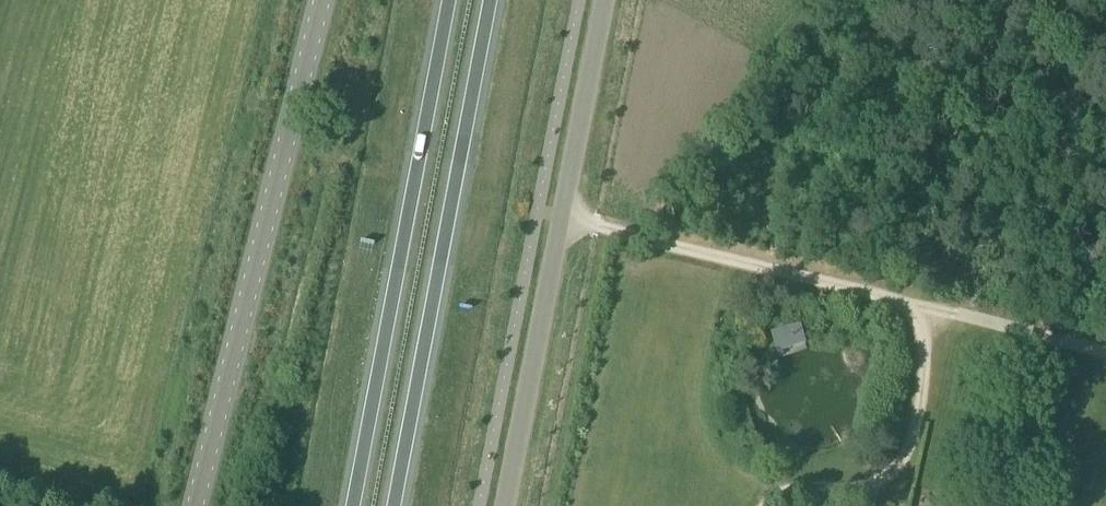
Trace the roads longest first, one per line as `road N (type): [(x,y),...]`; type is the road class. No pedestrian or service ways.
road 1 (tertiary): [(194,505),(321,0)]
road 2 (unclassified): [(605,0),(503,505)]
road 3 (trunk): [(395,505),(491,0)]
road 4 (trunk): [(445,0),(349,505)]

